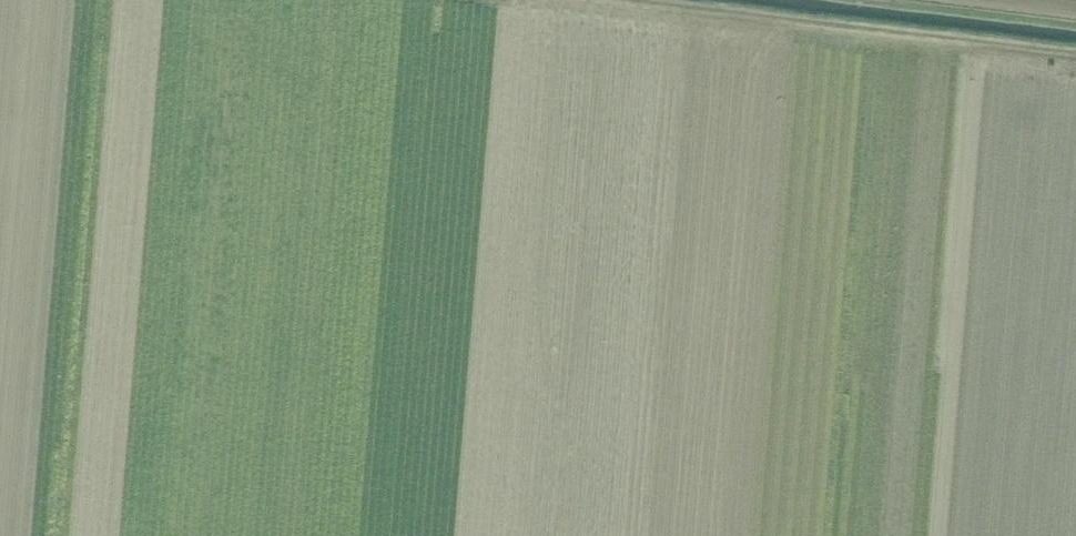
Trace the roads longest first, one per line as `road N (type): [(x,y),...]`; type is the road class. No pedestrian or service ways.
road 1 (track): [(615,0),(1075,54)]

